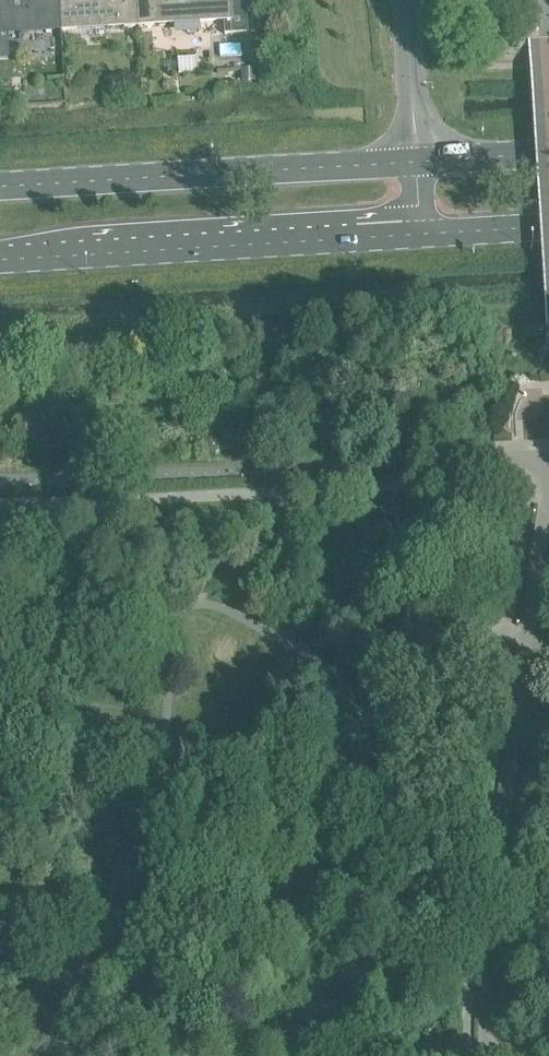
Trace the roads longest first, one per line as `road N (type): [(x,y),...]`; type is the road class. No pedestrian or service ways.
road 1 (secondary): [(0,257),(419,231)]
road 2 (secondary): [(415,162),(0,186)]
road 3 (unclassified): [(415,162),(405,0)]
road 4 (secondary): [(548,154),(415,162)]
road 5 (secondary): [(419,231),(548,223)]

